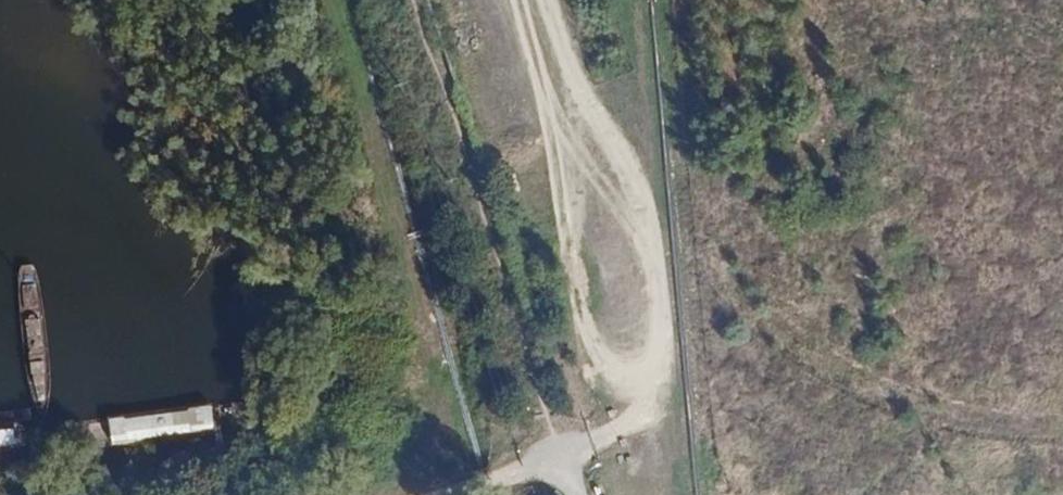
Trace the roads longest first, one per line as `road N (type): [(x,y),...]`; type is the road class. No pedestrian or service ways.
road 1 (track): [(581,494),(418,0)]

